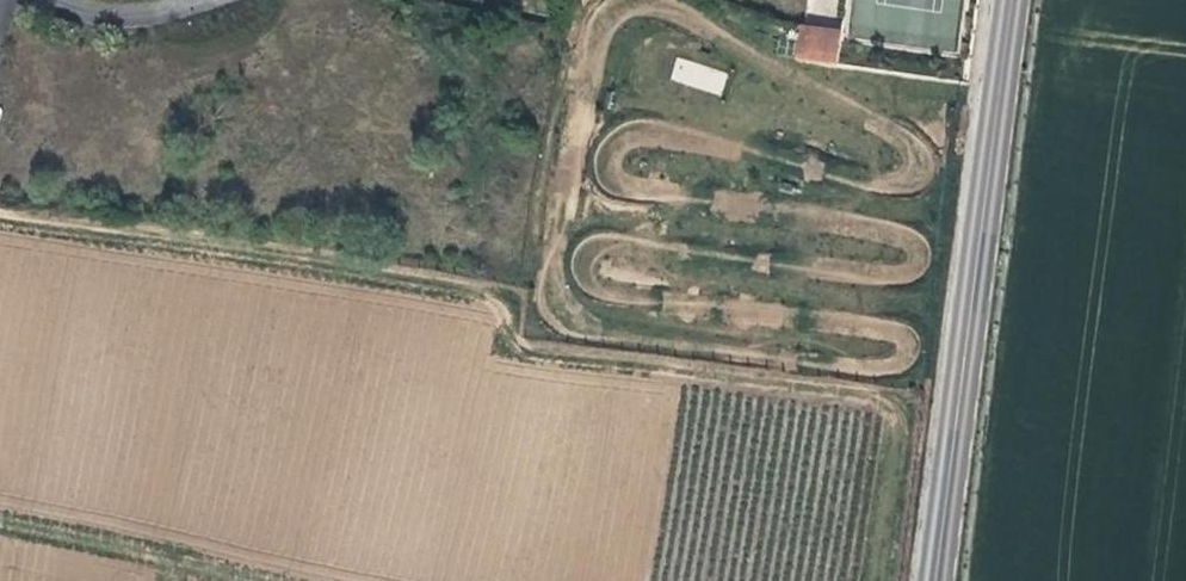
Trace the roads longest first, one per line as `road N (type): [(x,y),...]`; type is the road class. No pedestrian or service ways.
road 1 (tertiary): [(935,580),(1013,0)]
road 2 (track): [(0,515),(304,580)]

